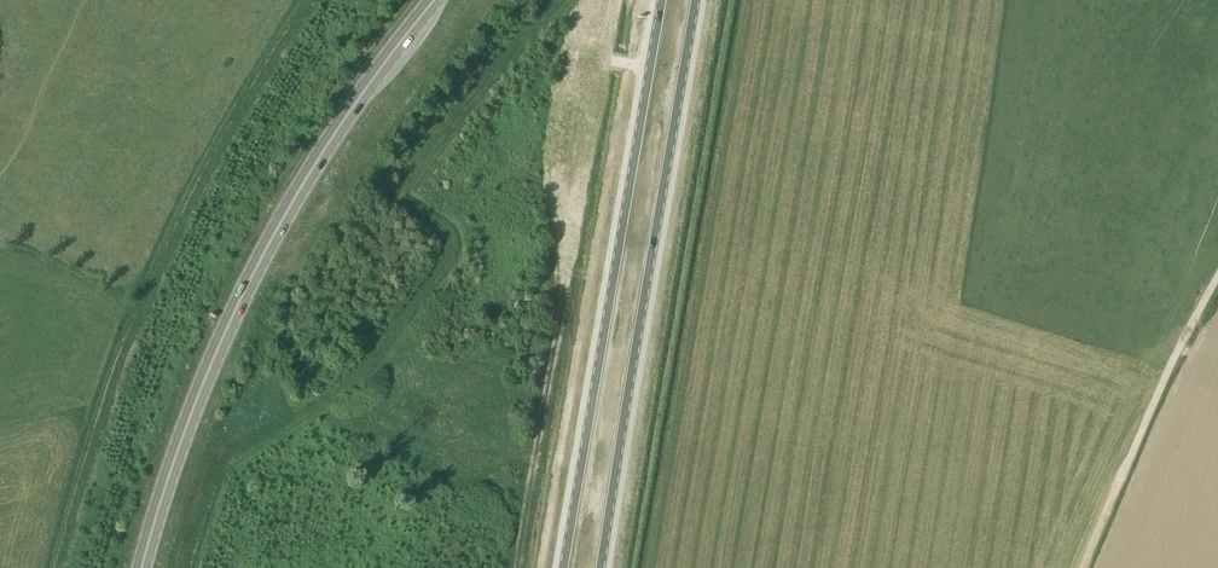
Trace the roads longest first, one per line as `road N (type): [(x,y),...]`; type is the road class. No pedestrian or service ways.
road 1 (primary): [(143,567),(208,373),(278,228),(333,137),(437,0)]
road 2 (primary): [(662,0),(563,567)]
road 3 (primary): [(602,567),(698,0)]

